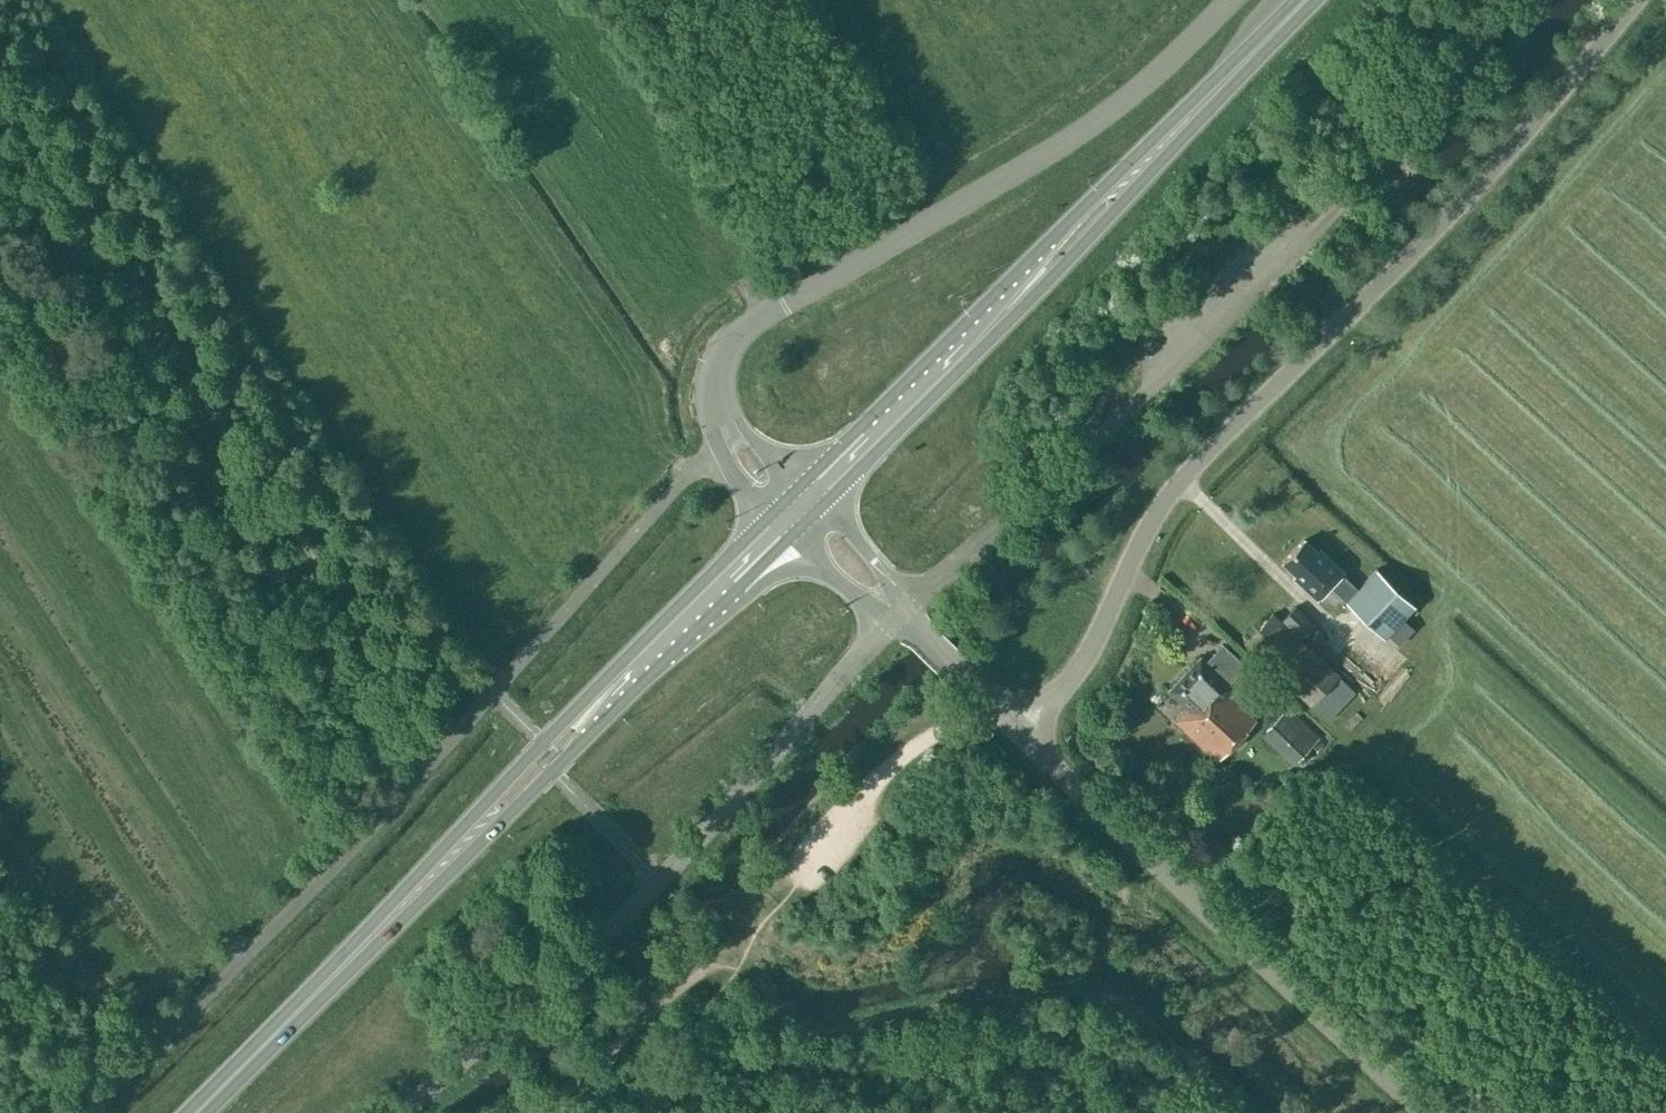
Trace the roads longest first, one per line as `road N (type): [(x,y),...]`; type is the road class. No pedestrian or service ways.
road 1 (unclassified): [(1017,732),(1091,645),(1172,488),(1454,209),(1634,0)]
road 2 (unclassified): [(87,1112),(336,863),(718,445)]
road 3 (track): [(393,679),(0,88)]
road 4 (unclassified): [(395,1112),(660,879),(897,613)]
road 5 (track): [(0,143),(379,711),(397,710)]
road 6 (unclassified): [(720,409),(721,364),(747,326),(1084,129),(1228,0)]
road 7 (unclassified): [(897,613),(996,531),(1346,198)]
road 8 (track): [(718,947),(785,1010),(823,1023),(972,999),(1106,991),(1141,1011),(1249,1112)]
road 9 (unclassified): [(1425,1112),(1017,732)]
road 10 (trunk): [(1202,101),(1180,110),(802,483)]
road 11 (trunk): [(823,502),(1063,267),(1195,123),(1202,101)]
road 12 (trunk): [(393,913),(417,905),(790,534)]
road 13 (trunk): [(770,515),(488,799),(403,891),(393,913)]
road 14 (trunk): [(195,1112),(393,913)]
road 15 (track): [(790,871),(980,695)]
road 16 (track): [(537,1112),(718,947)]
road 17 (unclassified): [(1017,732),(897,613)]
road 18 (trunk): [(1202,101),(1303,0)]
road 19 (unclassified): [(897,613),(894,584),(823,502)]
road 20 (unclassified): [(790,534),(865,605),(897,613)]

